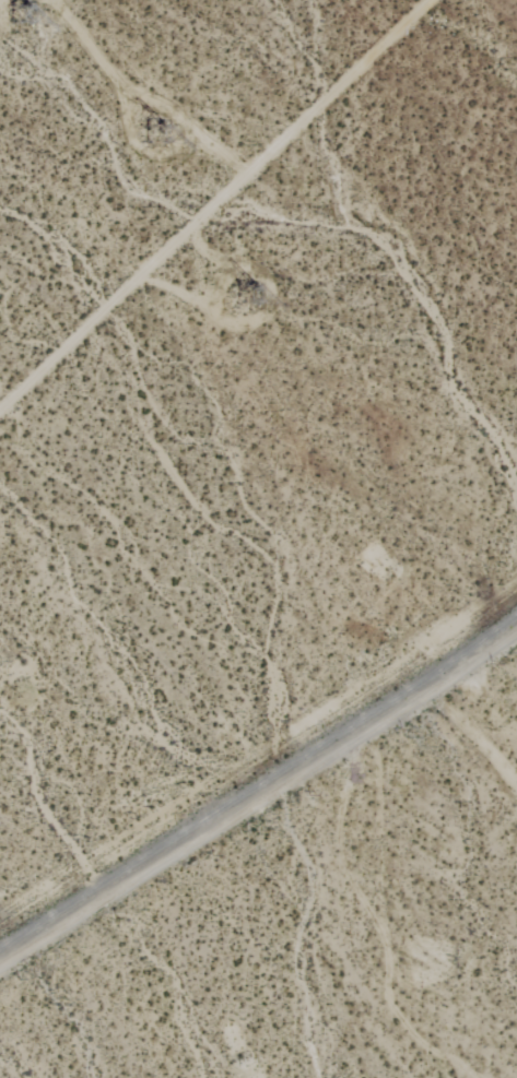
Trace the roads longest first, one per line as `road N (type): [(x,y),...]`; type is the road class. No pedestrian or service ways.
road 1 (track): [(0,969),(516,631)]
road 2 (track): [(0,410),(430,0)]

